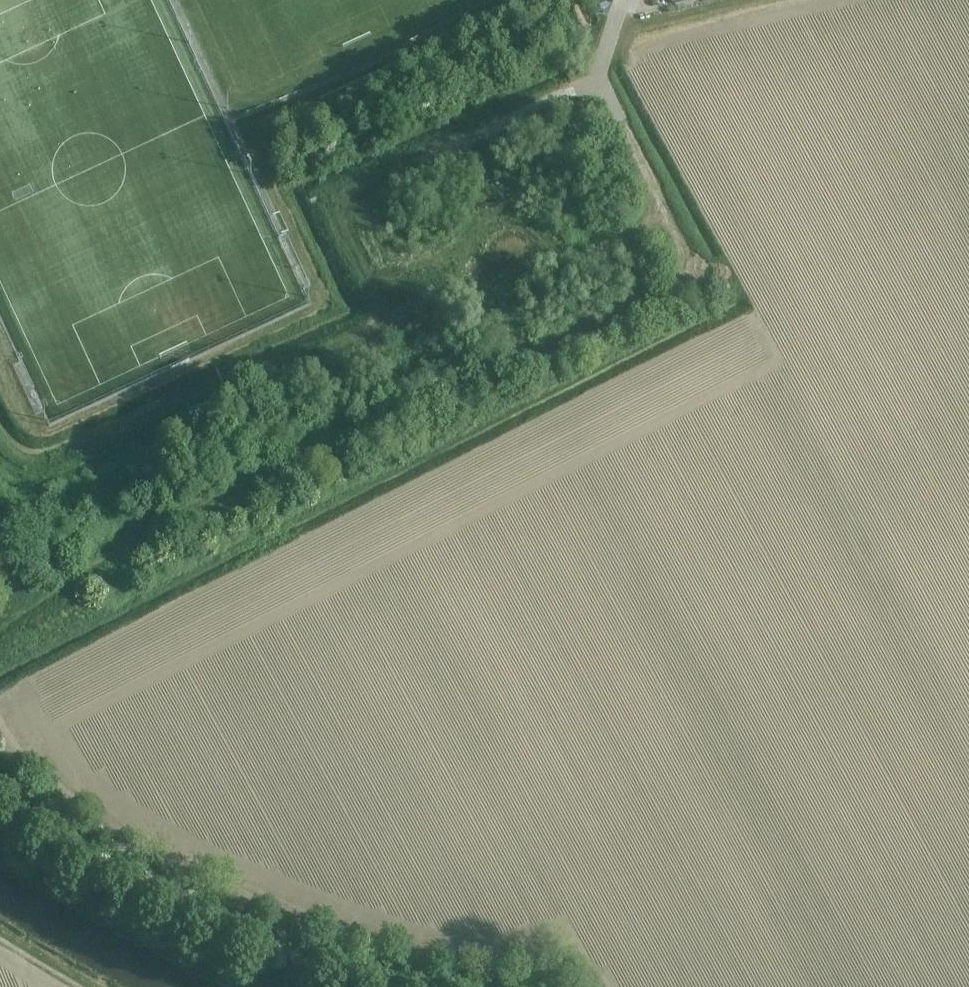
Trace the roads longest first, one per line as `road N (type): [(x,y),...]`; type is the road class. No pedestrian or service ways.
road 1 (track): [(623,11),(602,80),(682,259),(670,295),(531,362),(280,463),(164,525),(0,631)]

